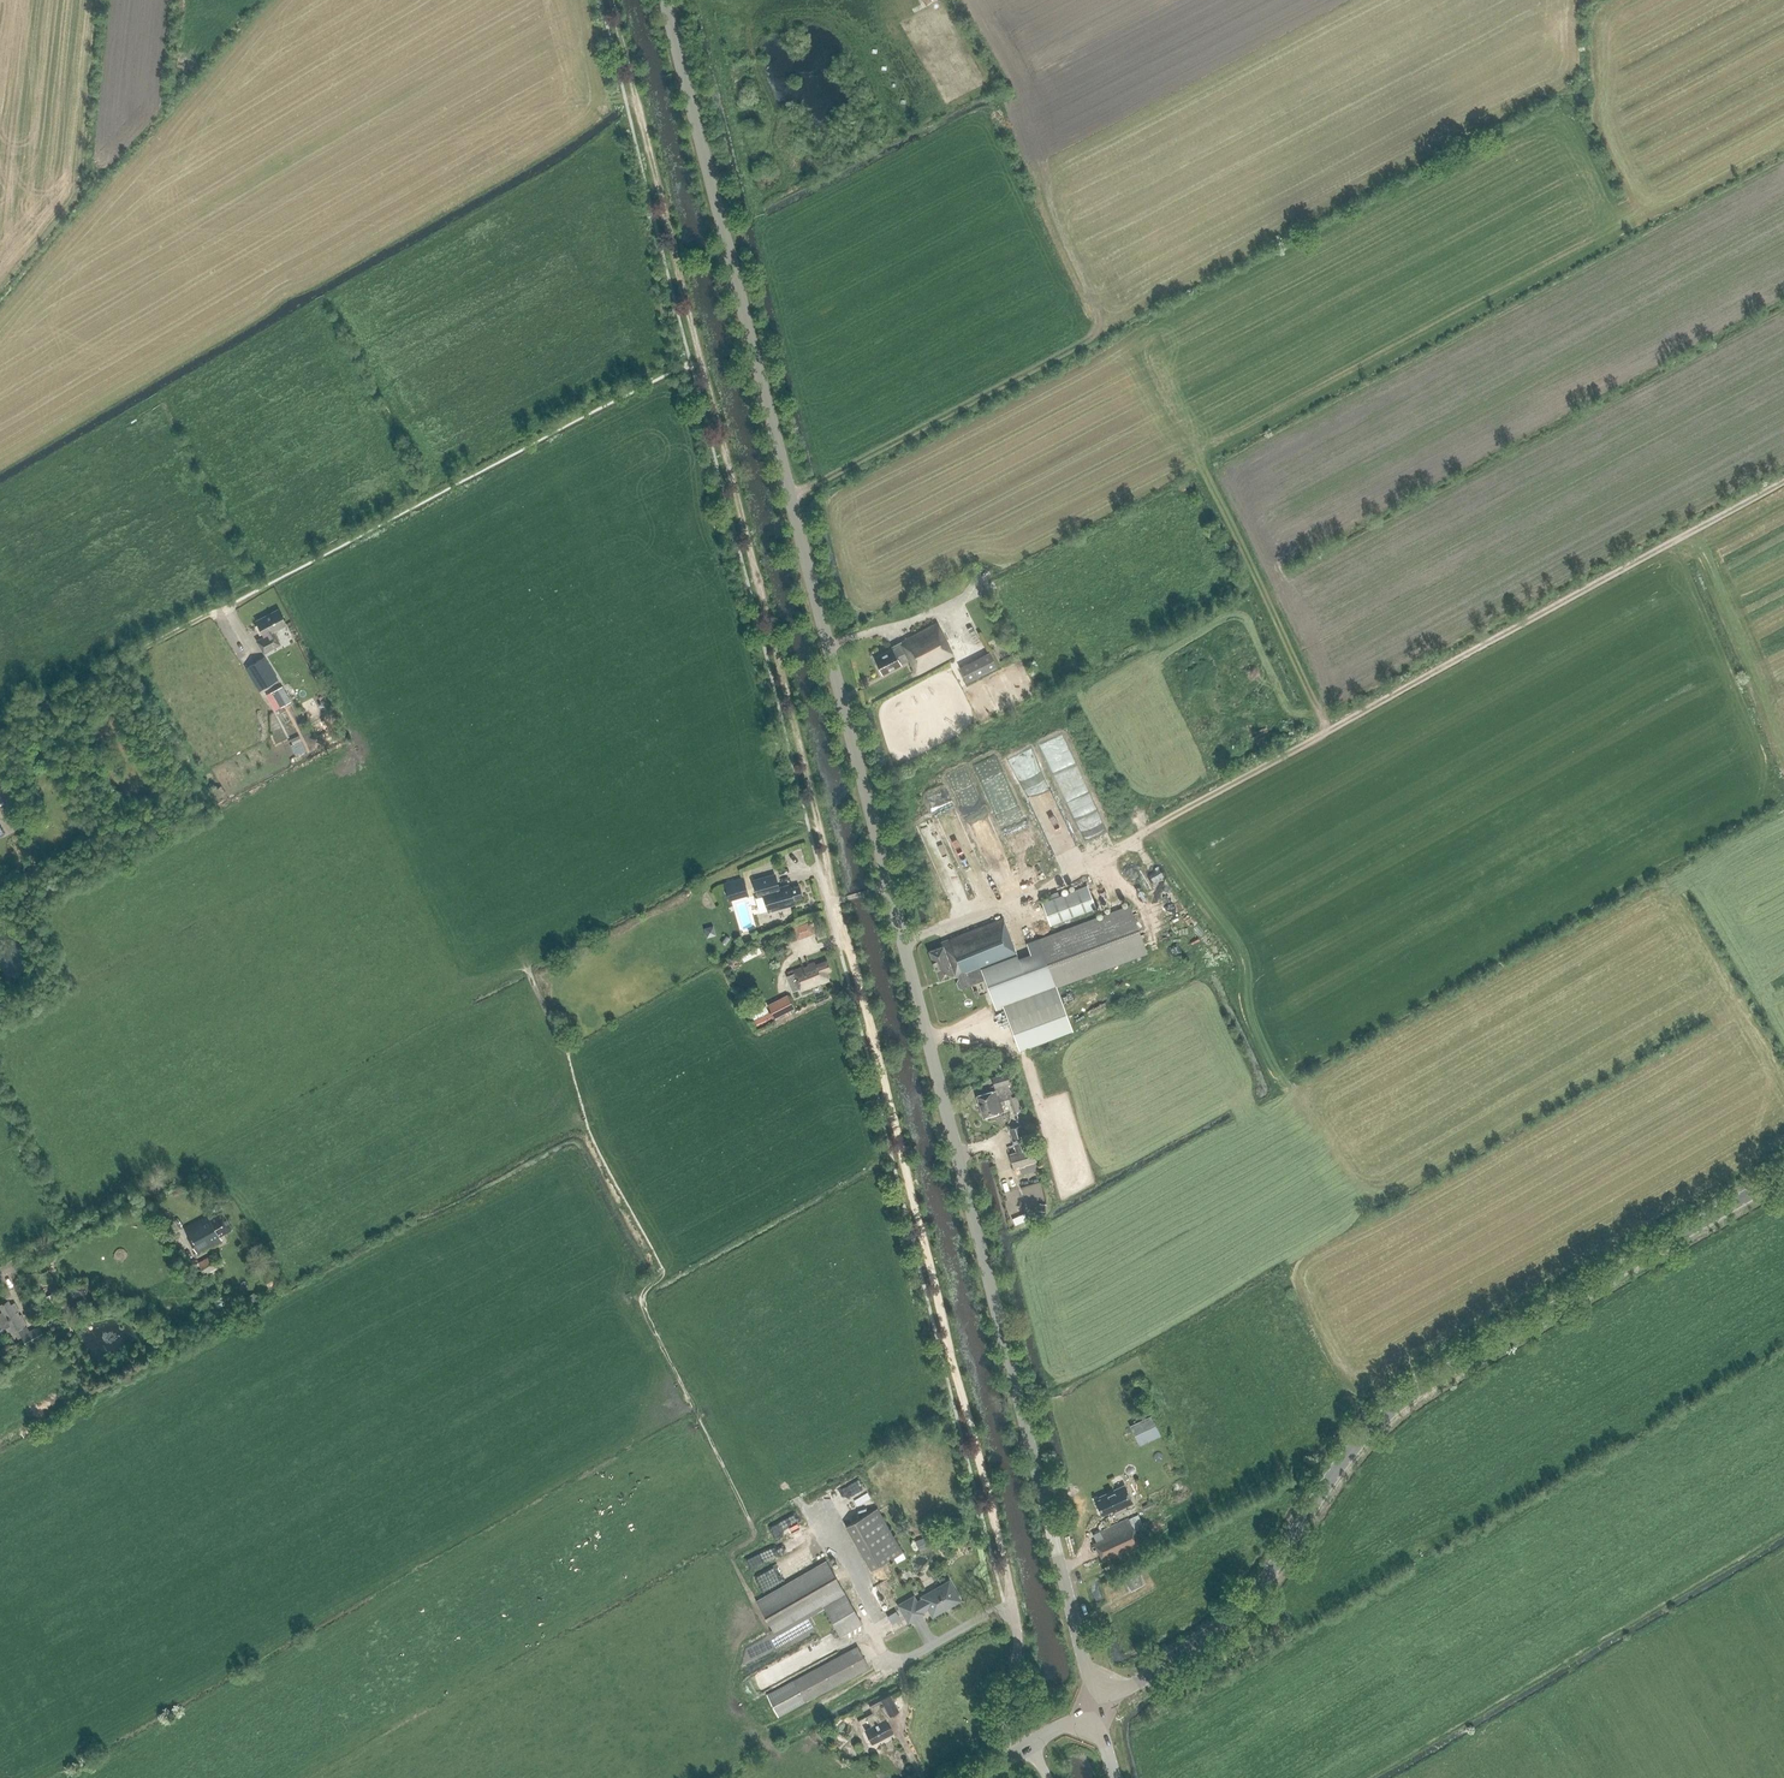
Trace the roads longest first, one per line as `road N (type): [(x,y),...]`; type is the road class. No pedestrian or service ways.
road 1 (tertiary): [(1098,1706),(665,0)]
road 2 (track): [(1014,1614),(612,0)]
road 3 (tertiary): [(1098,1706),(1241,1607),(1378,1416),(1783,1177)]
road 4 (track): [(701,357),(0,724)]
road 5 (unclassified): [(1027,1748),(1006,1723),(1014,1614)]

